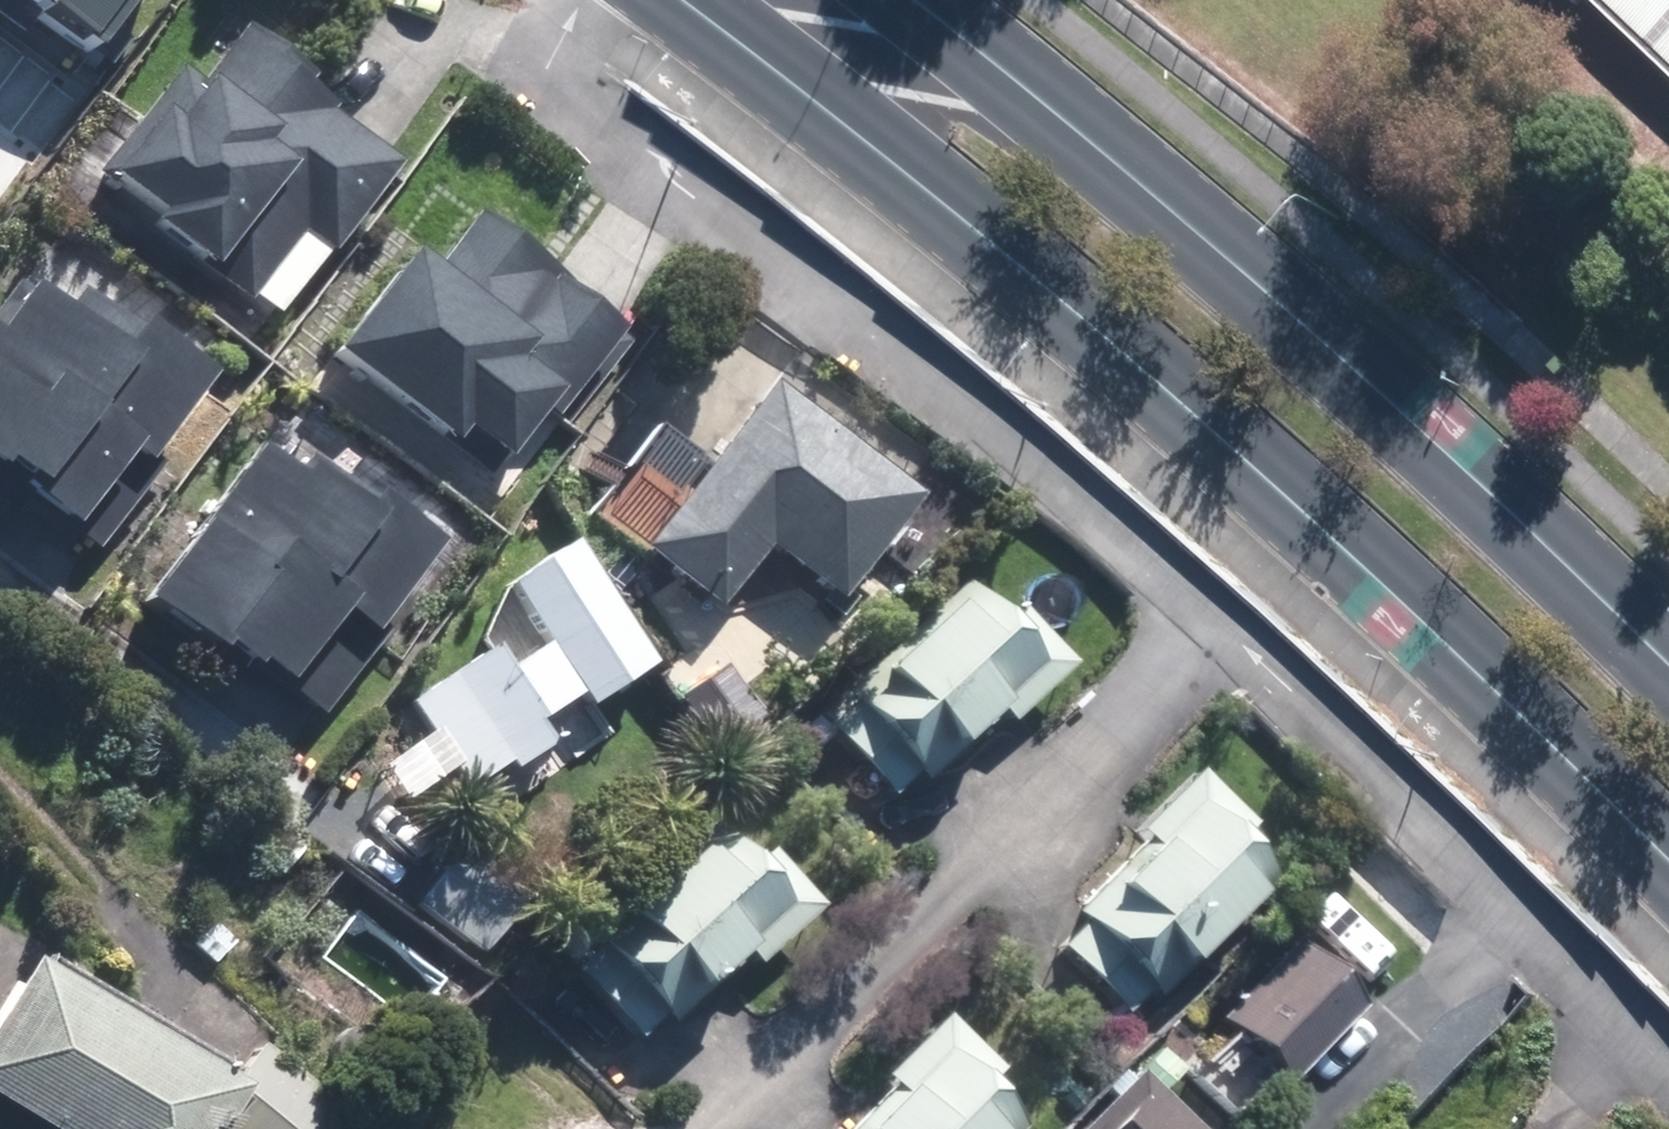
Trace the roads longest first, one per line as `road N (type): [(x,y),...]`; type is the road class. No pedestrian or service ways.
road 1 (primary): [(1668,859),(1411,600),(898,176),(664,0)]
road 2 (primary): [(895,0),(1250,287),(1668,670)]

